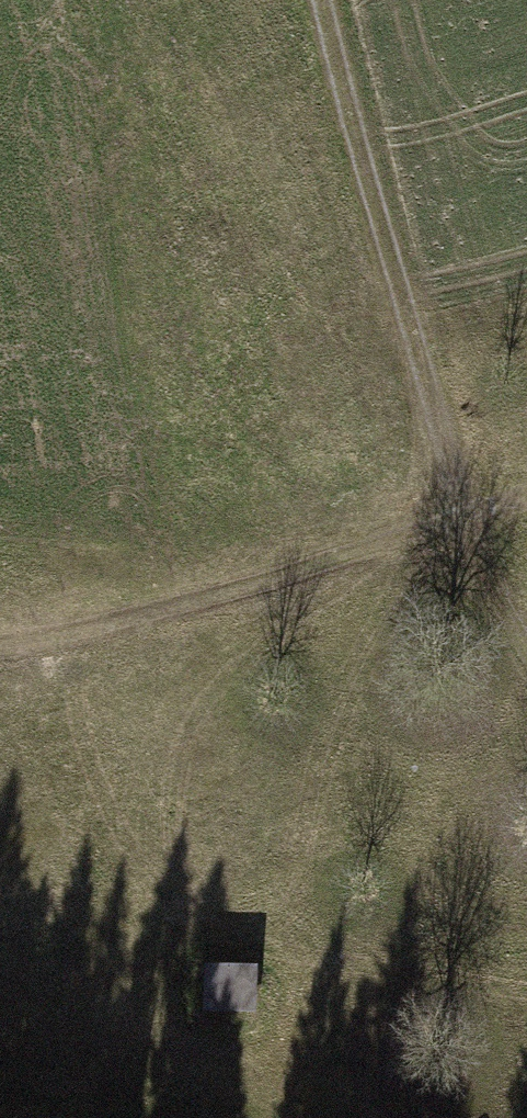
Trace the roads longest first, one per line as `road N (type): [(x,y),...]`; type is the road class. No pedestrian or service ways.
road 1 (track): [(0,628),(464,518),(526,495)]
road 2 (track): [(324,0),(464,518)]
road 3 (track): [(526,652),(464,518)]

